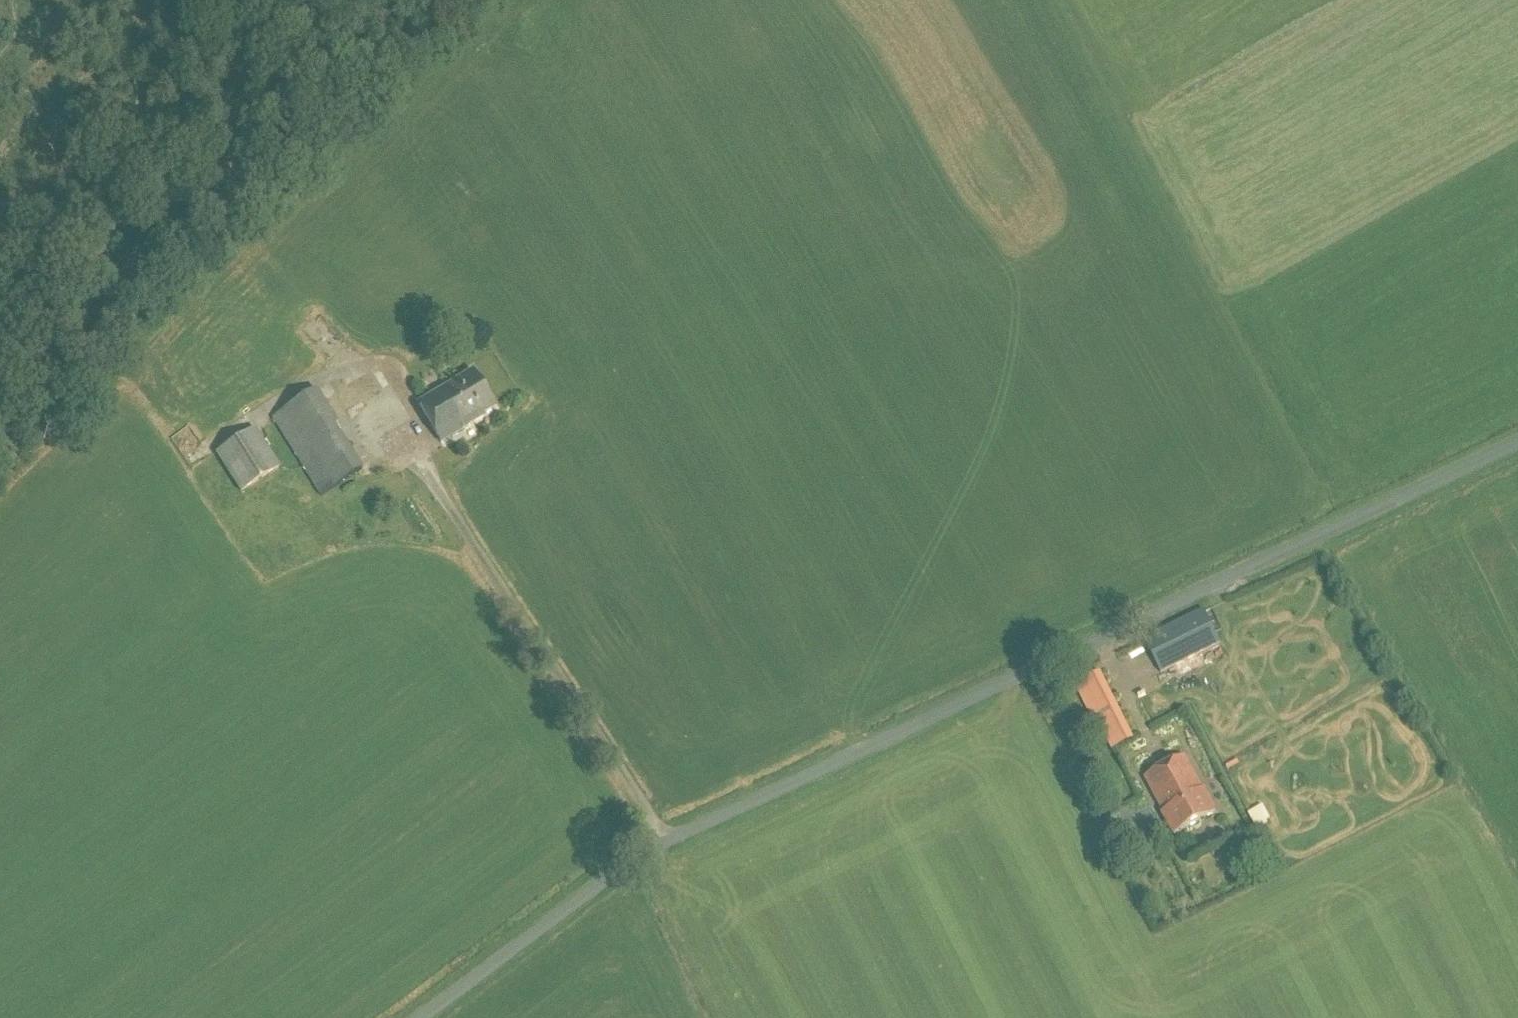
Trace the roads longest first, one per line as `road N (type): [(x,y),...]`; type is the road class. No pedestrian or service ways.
road 1 (unclassified): [(1517,442),(706,822),(629,863),(422,1017)]

